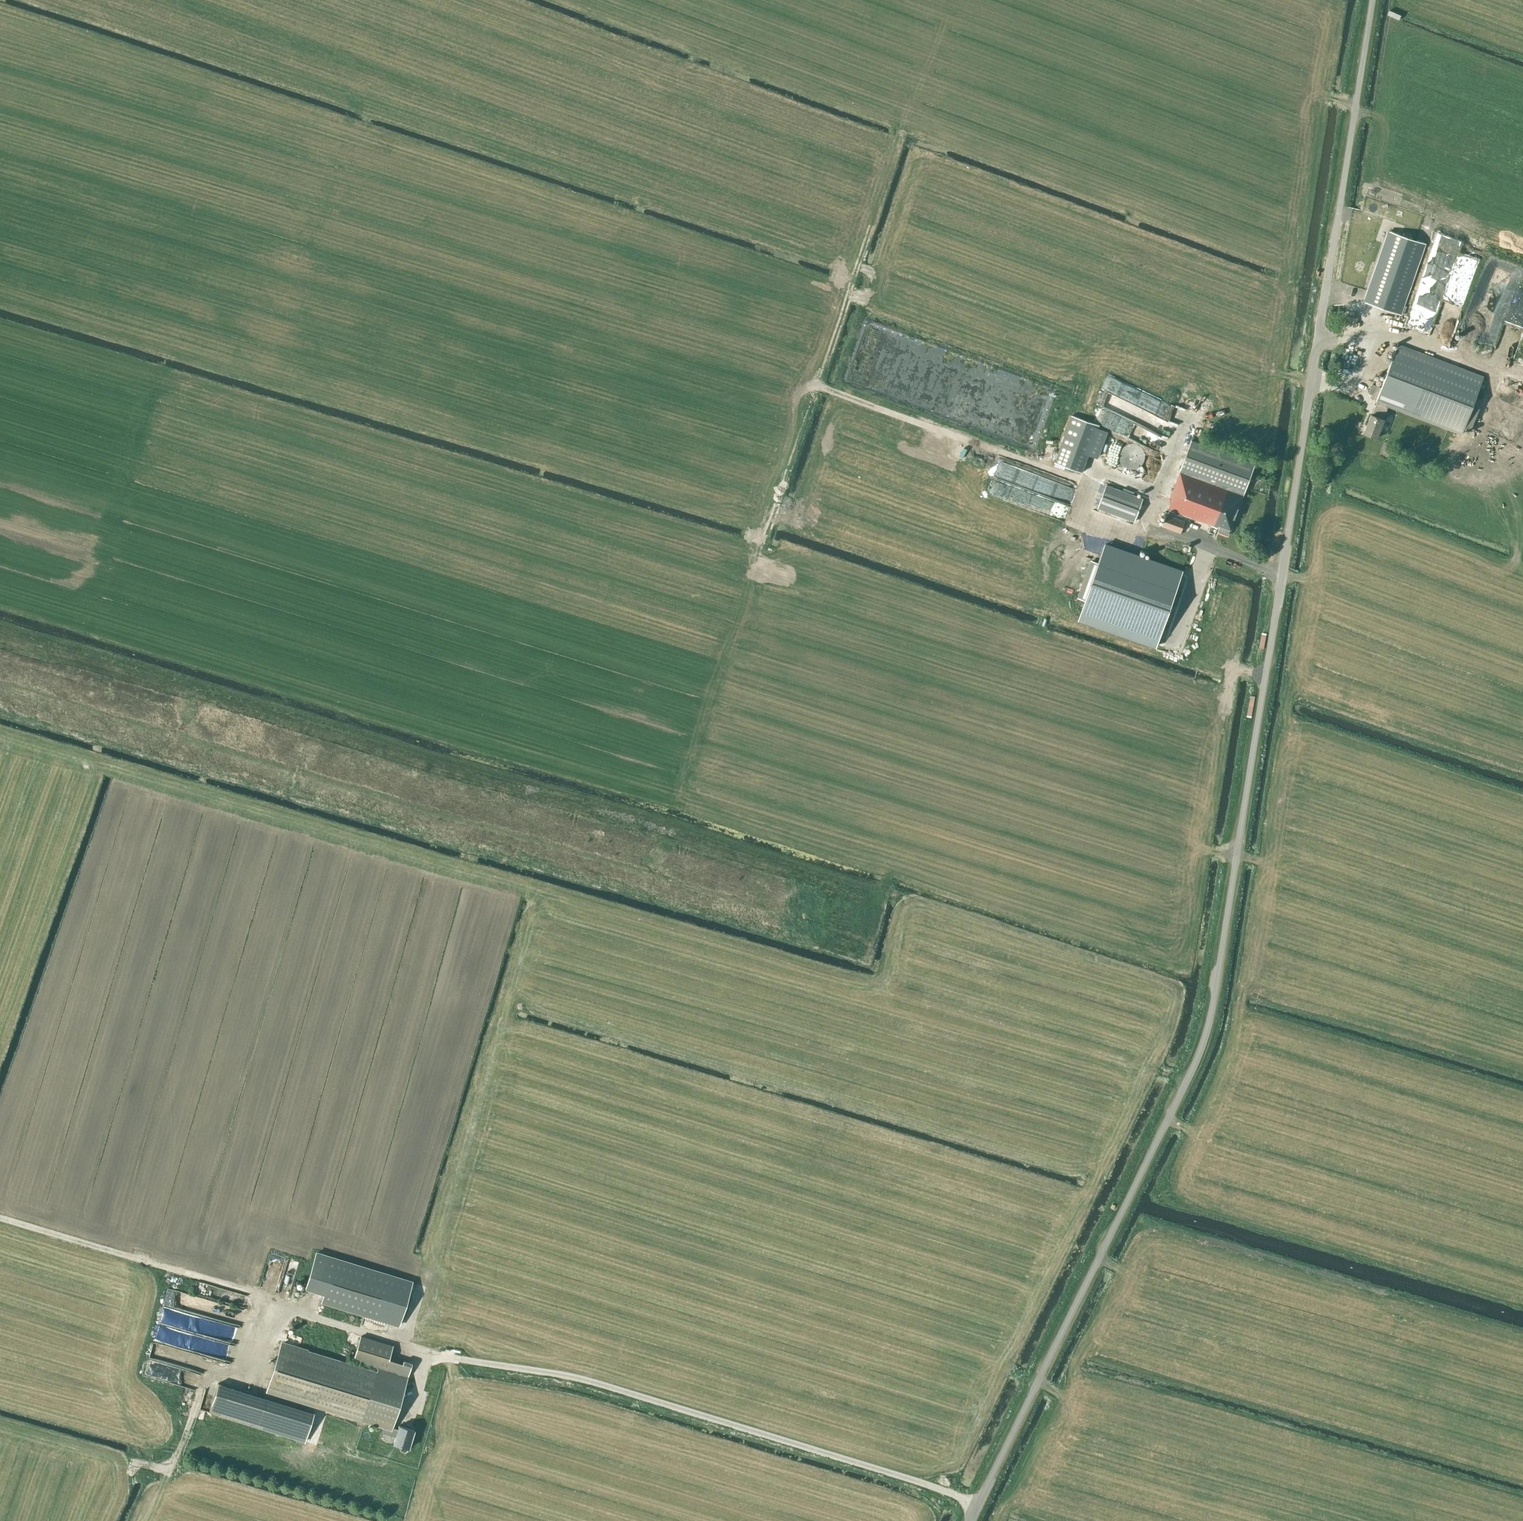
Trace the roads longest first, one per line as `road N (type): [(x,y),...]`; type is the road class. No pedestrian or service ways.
road 1 (unclassified): [(969,1520),(1206,1032),(1372,0)]

